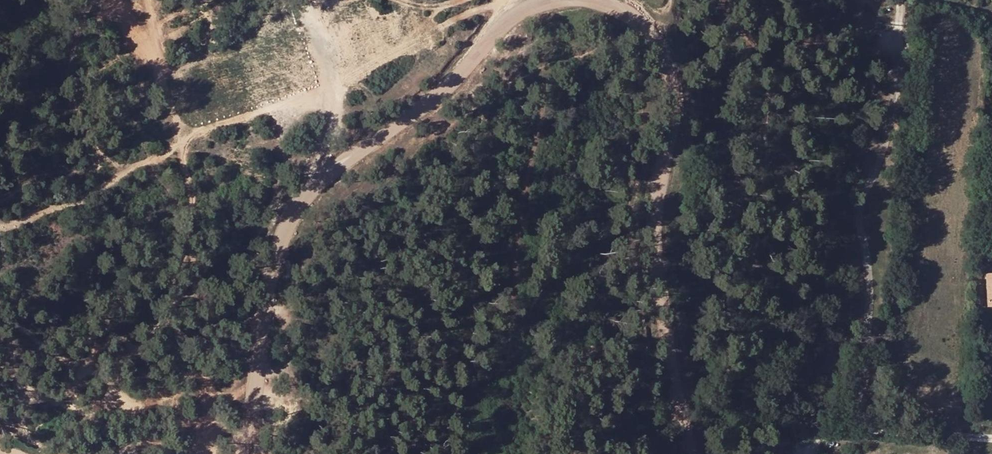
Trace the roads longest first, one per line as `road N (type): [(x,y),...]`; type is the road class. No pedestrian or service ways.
road 1 (unclassified): [(690,453),(662,272),(671,70),(642,23),(591,0),(544,2),(518,13),(461,80),(306,182),(280,231),(257,401),(239,453)]
road 2 (unclassified): [(880,4),(896,63),(858,410),(875,431),(991,436)]
road 3 (track): [(340,153),(310,0)]

